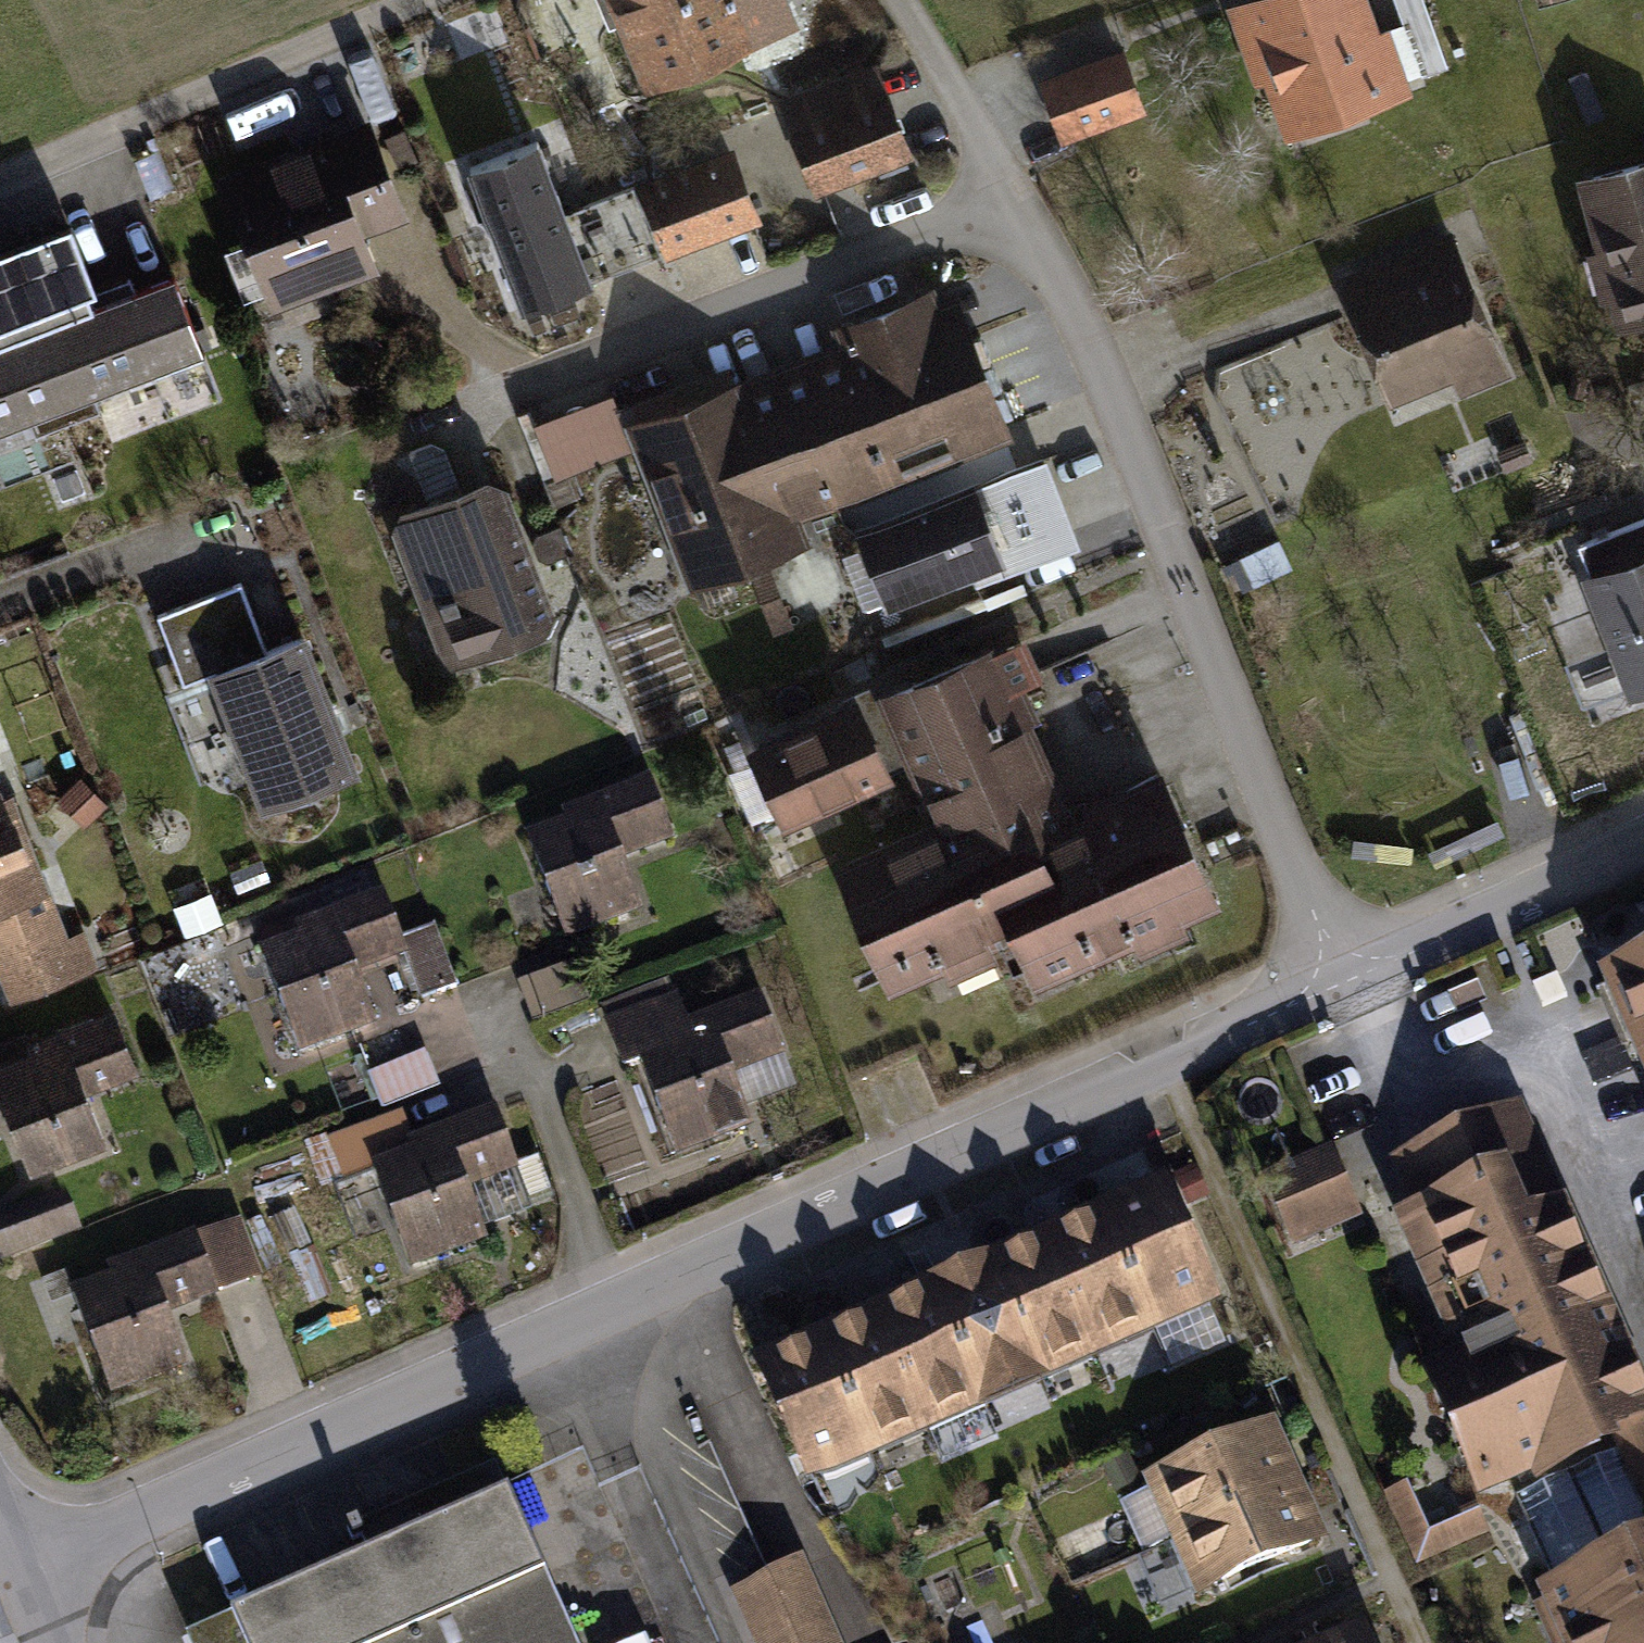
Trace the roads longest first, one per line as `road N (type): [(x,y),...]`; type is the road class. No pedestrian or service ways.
road 1 (residential): [(19,1550),(1337,969)]
road 2 (residential): [(1337,969),(1065,272),(900,0)]
road 3 (residential): [(0,172),(402,0)]
road 4 (residential): [(1337,969),(1643,822)]

